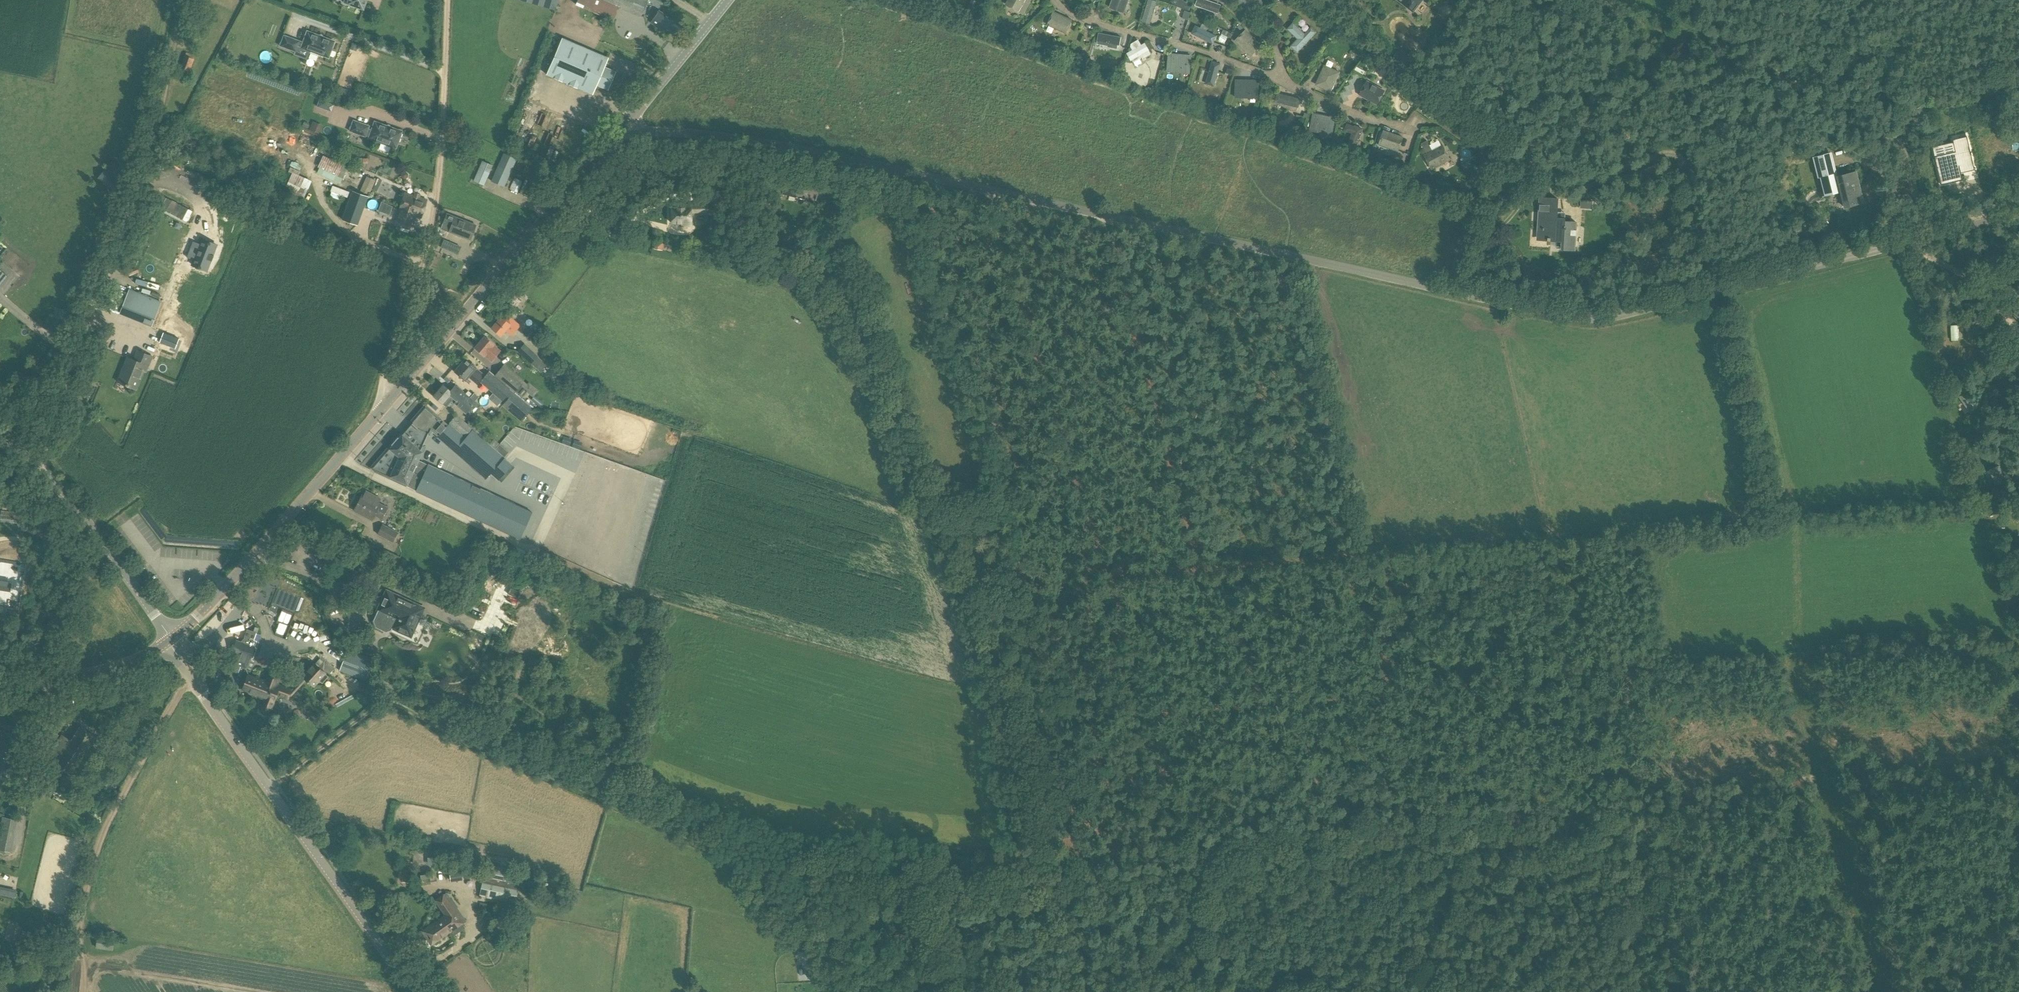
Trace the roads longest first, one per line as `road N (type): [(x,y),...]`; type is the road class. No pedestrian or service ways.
road 1 (unclassified): [(1449,292),(815,152),(622,130)]
road 2 (track): [(1189,844),(988,190)]
road 3 (tertiary): [(170,640),(622,130)]
road 4 (unclassified): [(1449,292),(1606,318),(2018,214)]
road 5 (track): [(754,868),(386,703),(269,788)]
road 6 (track): [(1097,214),(1196,568),(1211,565),(1262,714)]
road 7 (track): [(2018,773),(1569,817)]
road 8 (track): [(1148,726),(1575,671)]
road 9 (unclassified): [(170,640),(415,991)]
road 10 (track): [(1041,869),(1040,788),(1028,725),(953,501)]
road 11 (track): [(69,991),(106,824),(191,674)]
road 12 (track): [(1281,553),(1178,233)]
road 13 (unclassified): [(1449,292),(1526,0)]
road 14 (track): [(1041,869),(1108,849),(1308,836)]
road 15 (unclassified): [(170,640),(65,490),(0,440)]
road 16 (track): [(992,606),(1196,568)]
road 17 (track): [(1669,991),(1629,811)]
road 18 (tertiary): [(0,685),(83,677),(170,640)]
road 19 (track): [(1396,834),(1569,817)]
road 20 (track): [(872,991),(754,868)]
road 21 (tertiary): [(622,130),(726,0)]
road 22 (track): [(1211,565),(1355,546)]
road 23 (track): [(1911,242),(1970,279),(2018,332)]
road 24 (track): [(1006,991),(1036,969),(1041,869)]

